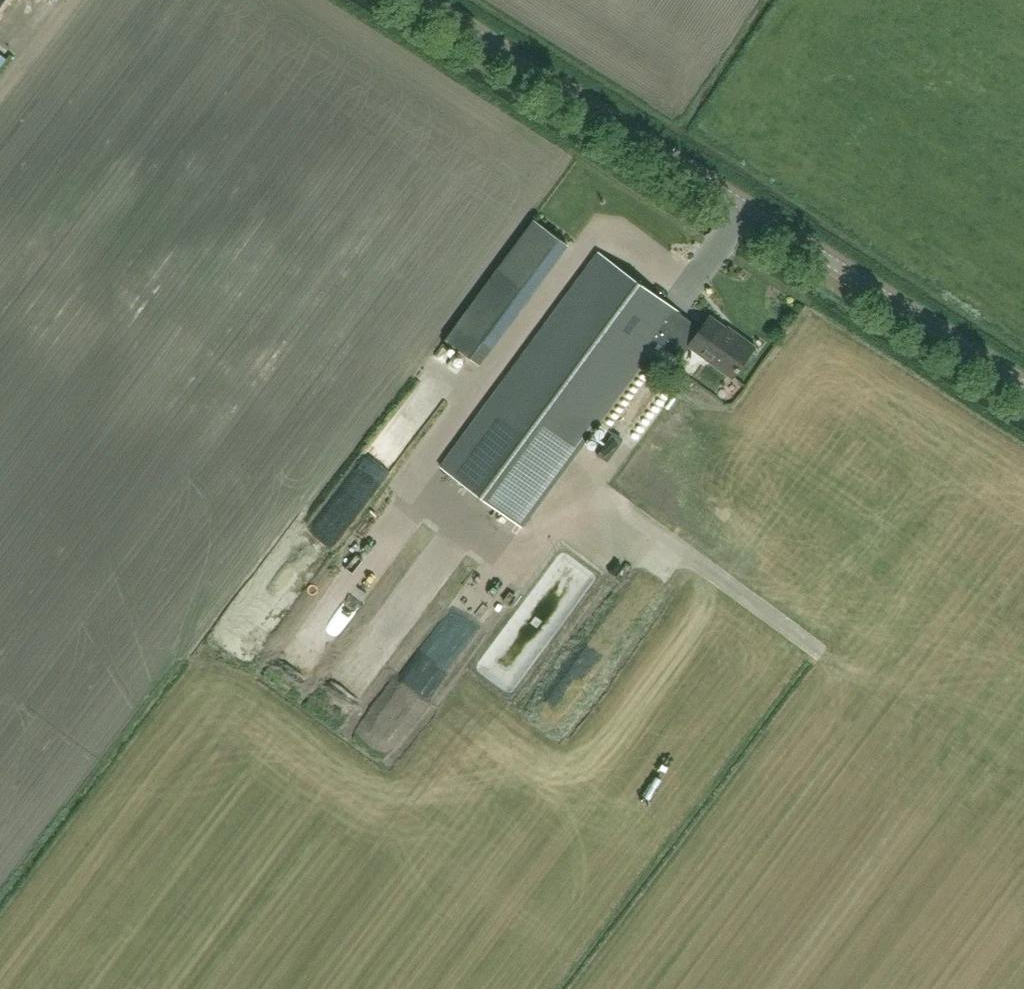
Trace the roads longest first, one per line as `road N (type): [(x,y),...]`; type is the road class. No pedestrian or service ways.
road 1 (tertiary): [(1023,387),(433,0)]

